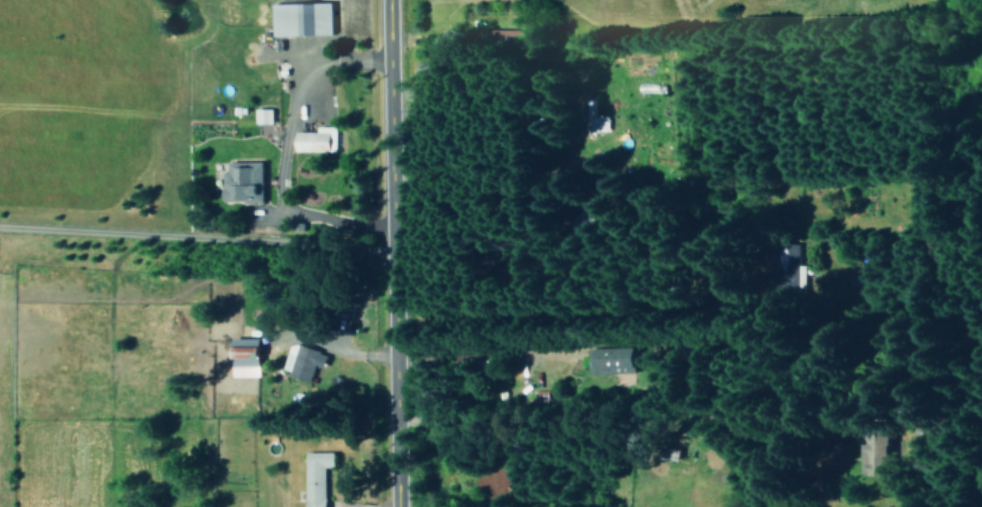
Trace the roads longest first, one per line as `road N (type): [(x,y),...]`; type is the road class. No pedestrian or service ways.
road 1 (tertiary): [(373,506),(374,0)]

